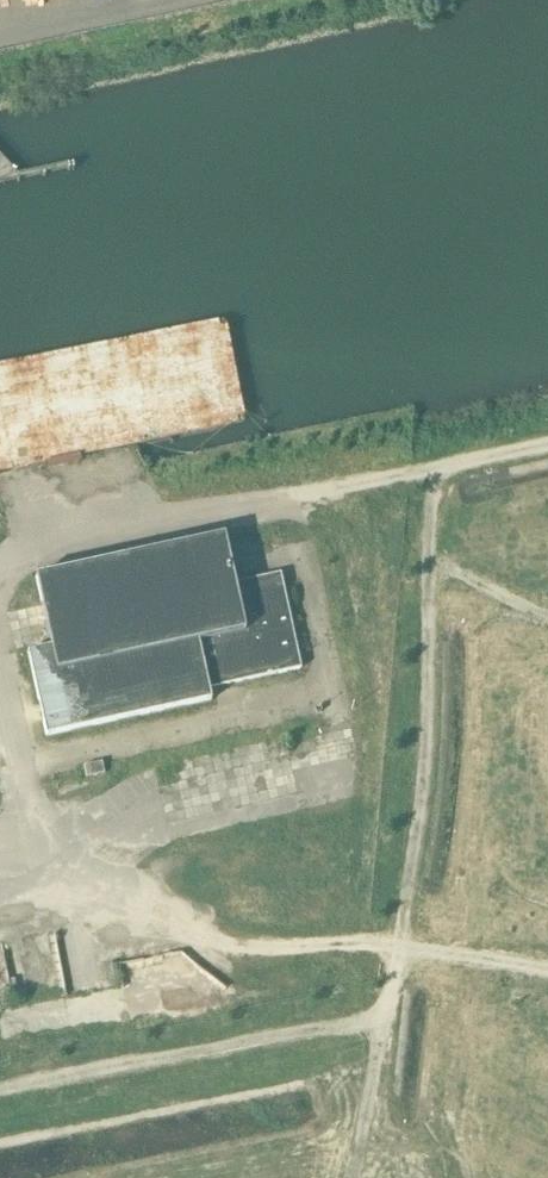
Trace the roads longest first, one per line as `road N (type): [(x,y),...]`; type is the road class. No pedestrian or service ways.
road 1 (track): [(547,976),(399,945),(200,925),(77,893),(29,845)]
road 2 (track): [(386,1017),(356,1158)]
road 3 (track): [(429,565),(547,616)]

